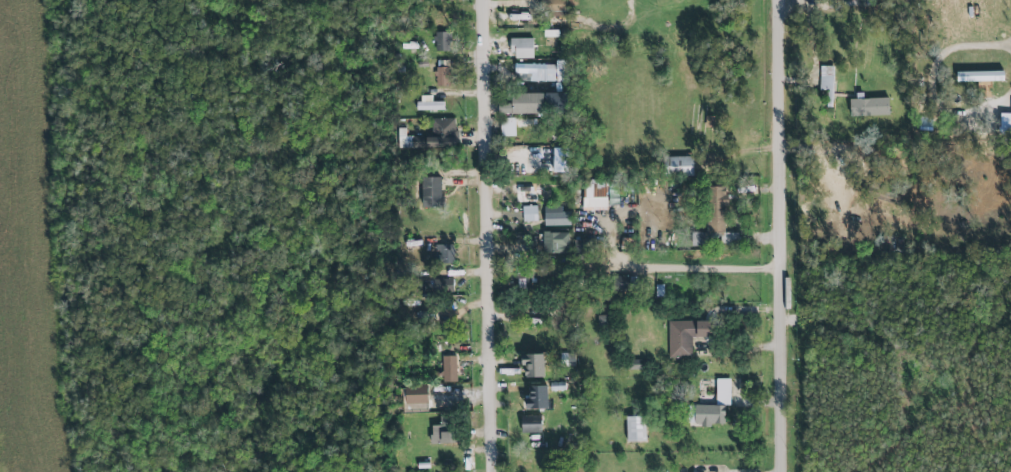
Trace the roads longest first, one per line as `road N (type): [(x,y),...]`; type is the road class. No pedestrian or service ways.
road 1 (residential): [(492,471),(485,0)]
road 2 (residential): [(783,0),(788,471)]

